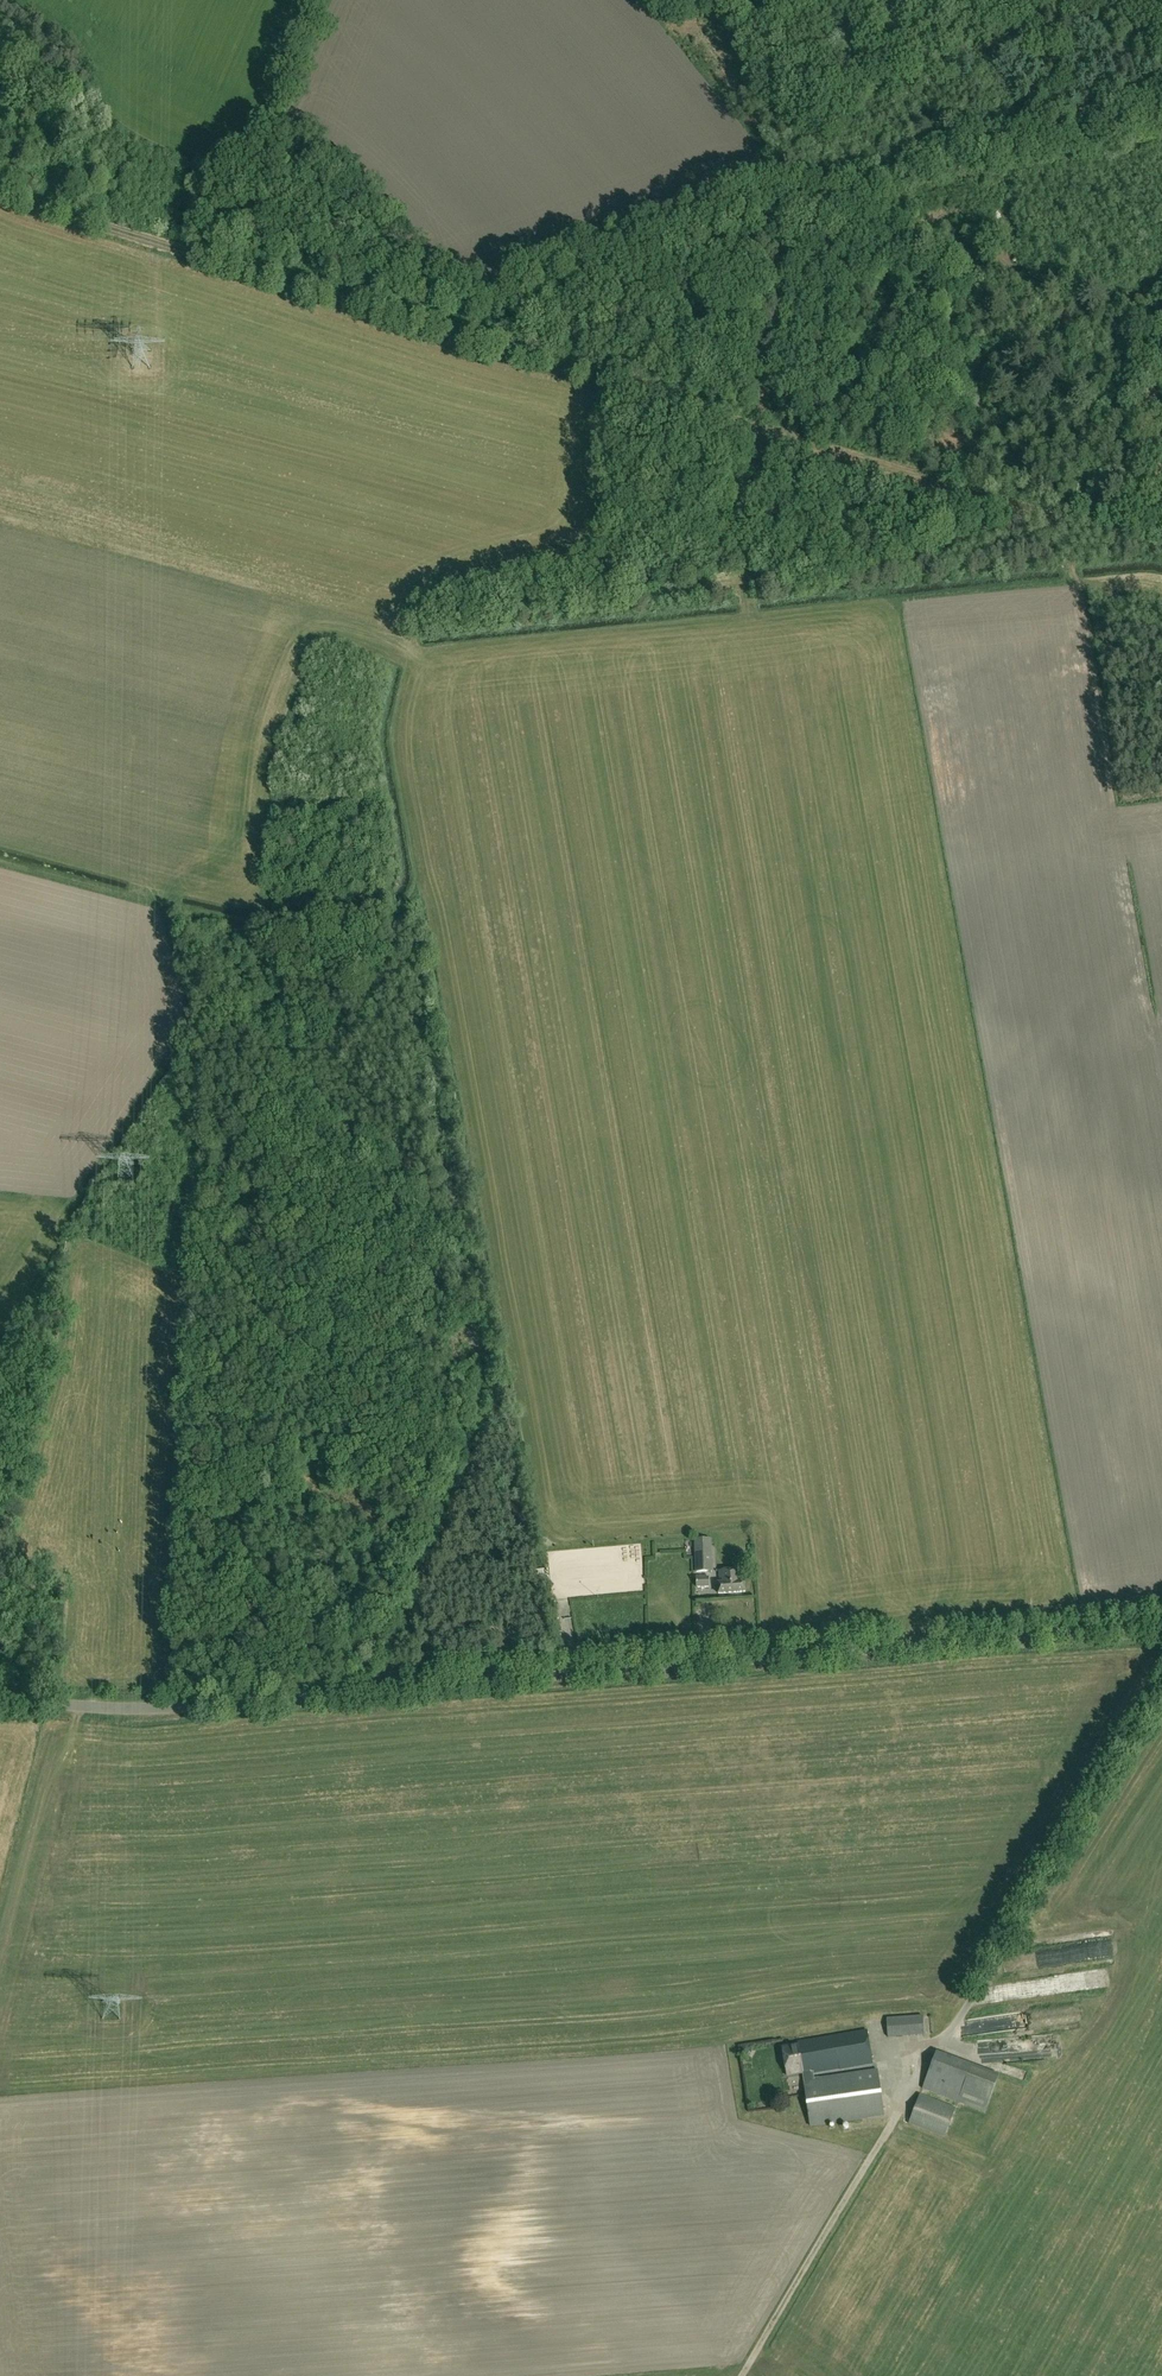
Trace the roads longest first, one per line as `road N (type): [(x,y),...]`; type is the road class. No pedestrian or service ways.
road 1 (track): [(1161,549),(0,189)]
road 2 (unclassified): [(1161,1627),(164,1707),(0,1698)]
road 3 (track): [(511,1388),(378,1689)]

